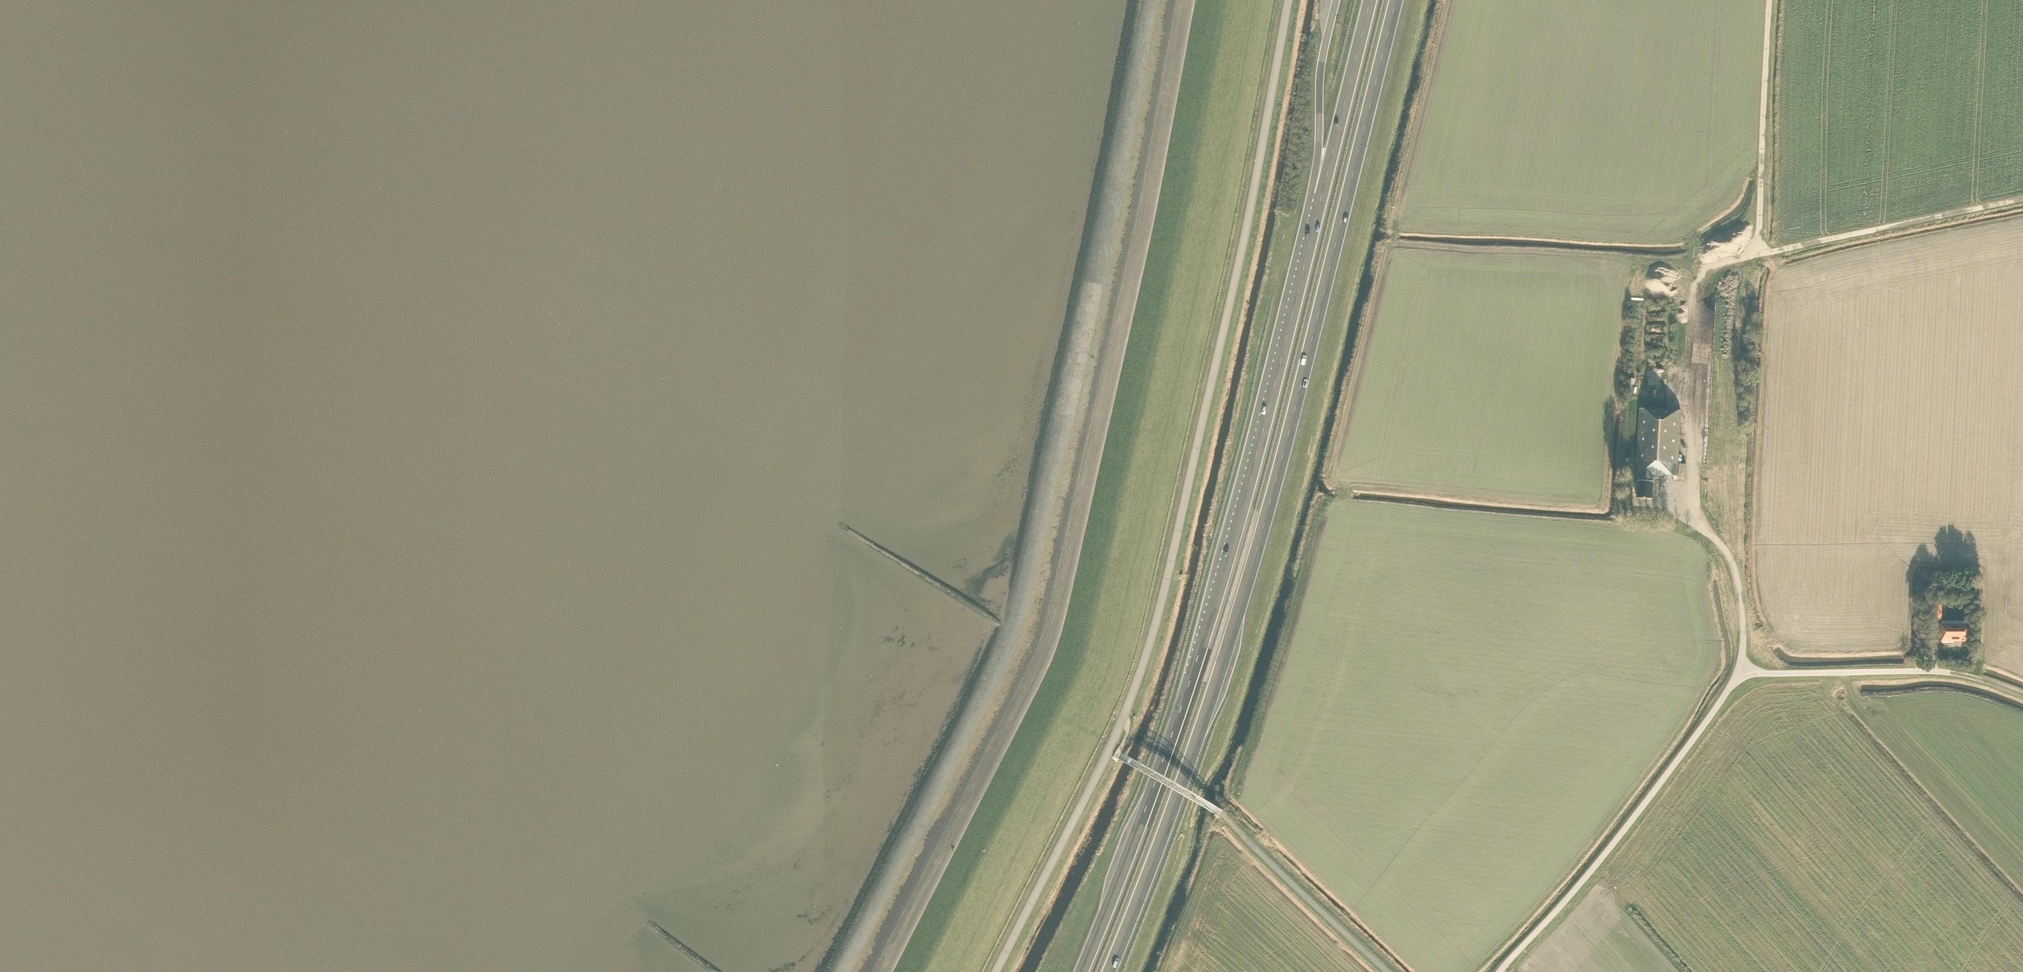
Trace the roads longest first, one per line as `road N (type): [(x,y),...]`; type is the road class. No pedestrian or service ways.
road 1 (unclassified): [(997,971),(1106,758),(1145,660),(1243,244),(1288,0)]
road 2 (trunk): [(1110,971),(1241,610),(1396,0)]
road 3 (trunk): [(1322,195),(1192,673),(1081,971)]
road 4 (track): [(1769,0),(1758,255),(1714,267),(1699,282),(1691,355)]
road 5 (unclassified): [(1500,971),(1581,890),(1729,697),(1740,668)]
road 6 (track): [(1740,668),(1936,670),(2022,695)]
road 7 (unclassified): [(1389,971),(1222,814)]
road 8 (trunk): [(1368,0),(1322,195)]
road 9 (trunk): [(1324,53),(1322,195)]

